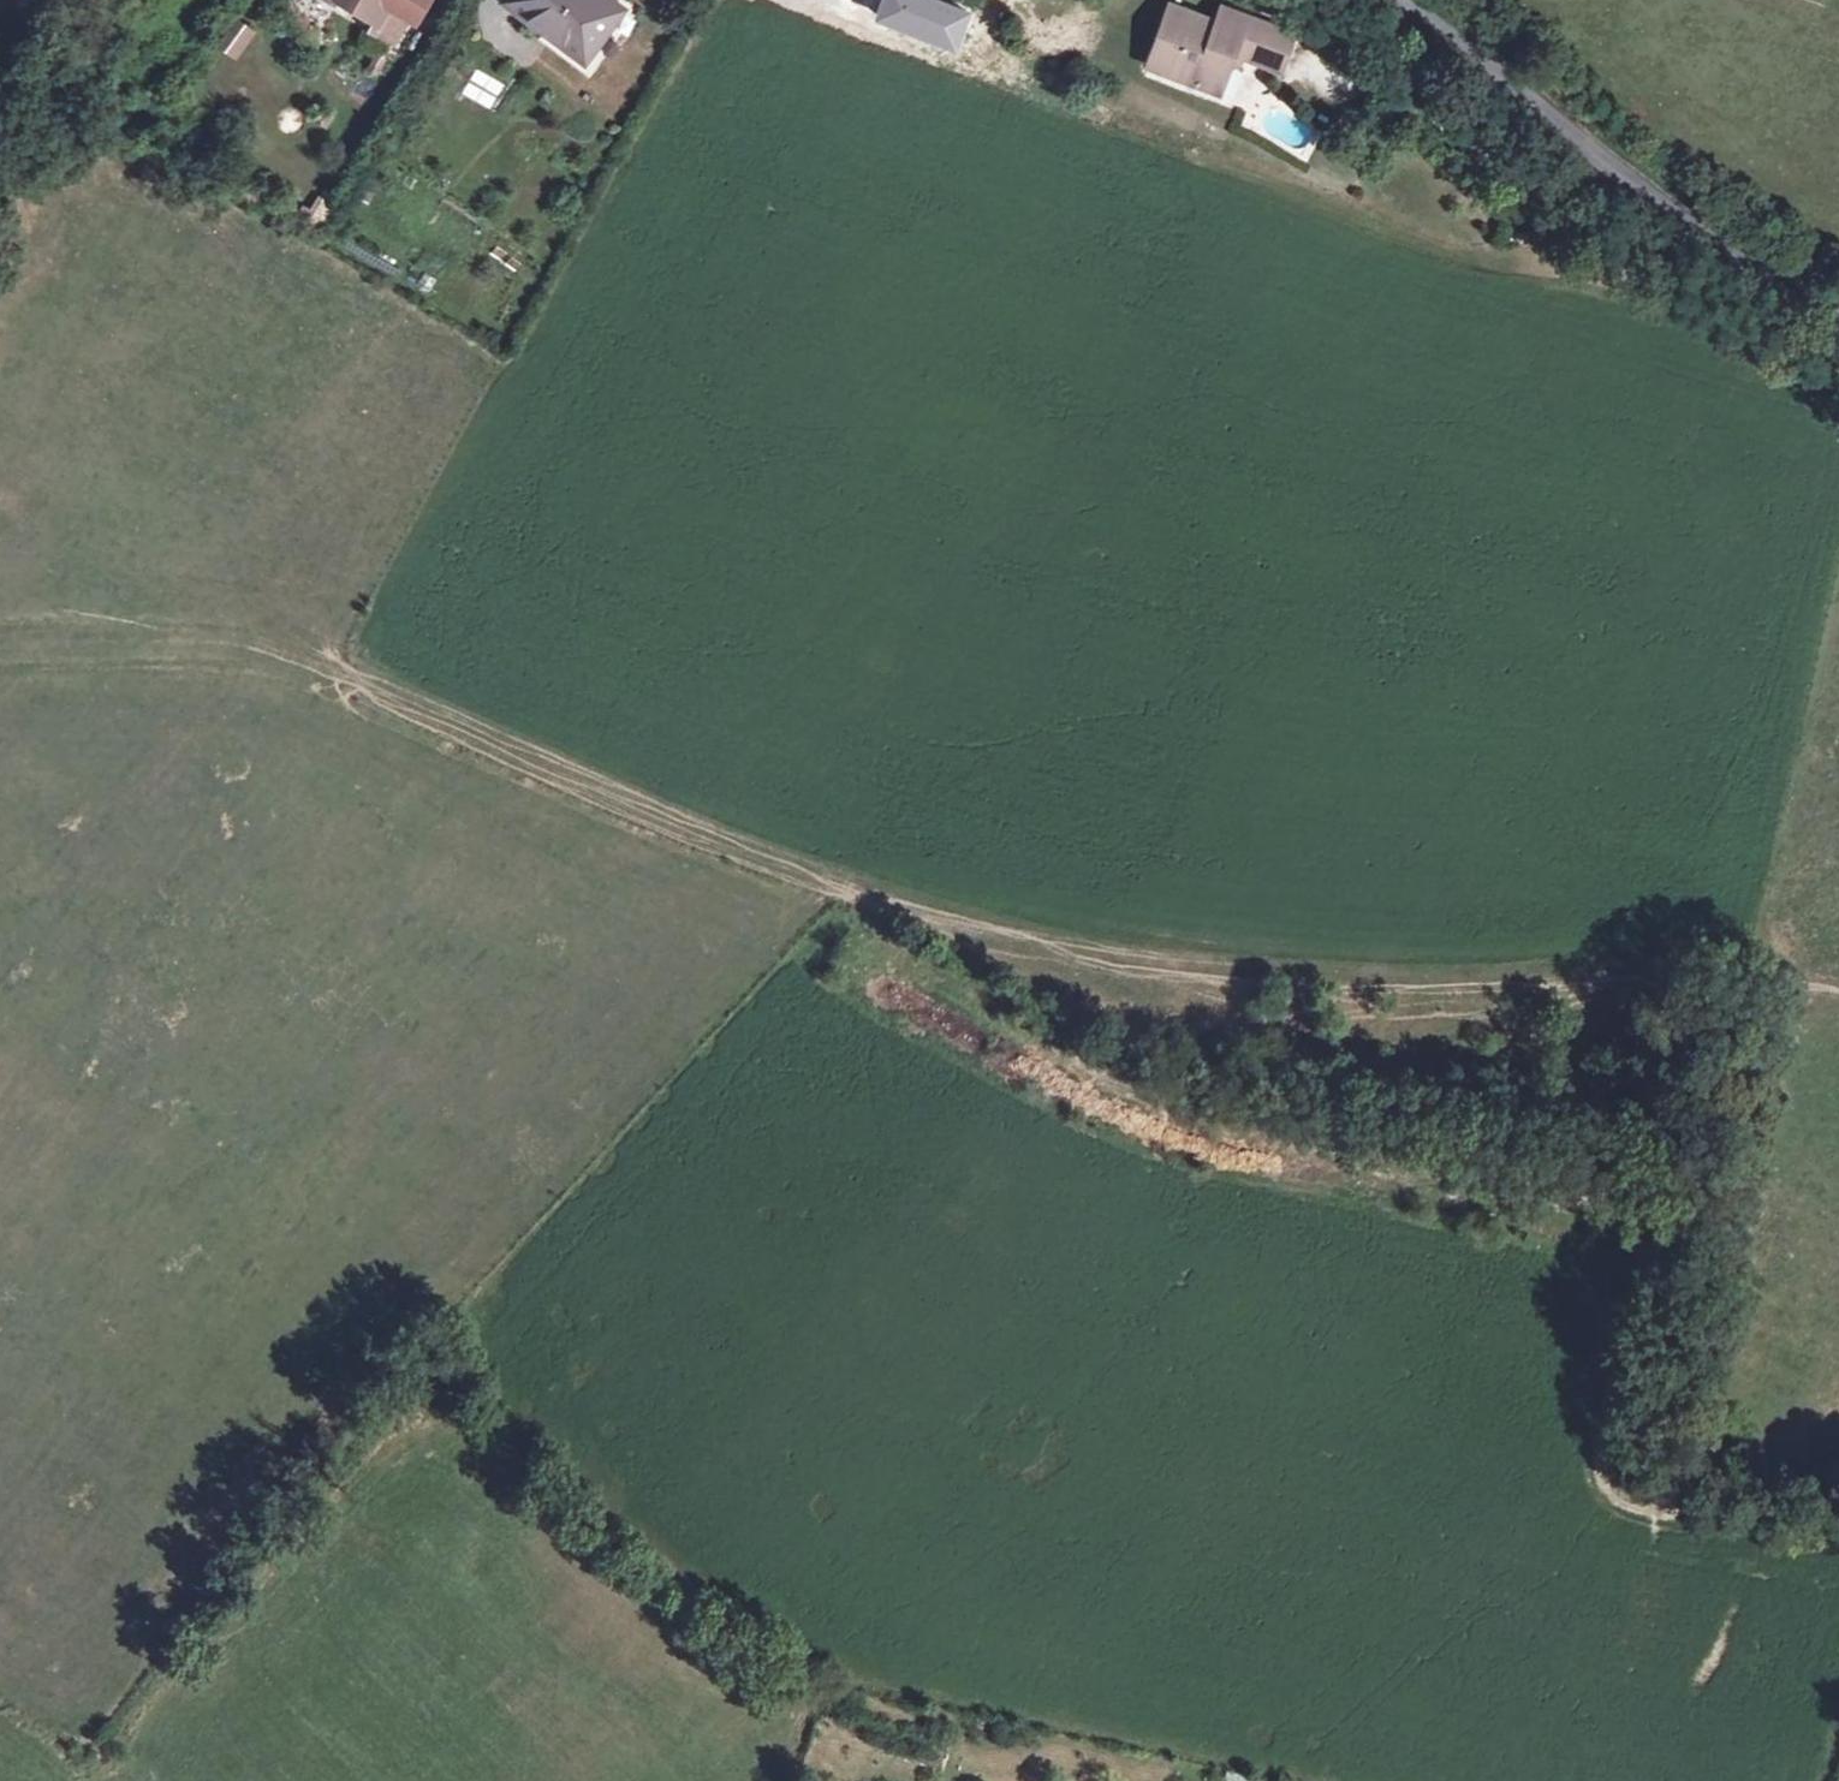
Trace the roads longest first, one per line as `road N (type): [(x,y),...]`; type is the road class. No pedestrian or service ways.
road 1 (unclassified): [(1402,0),(1721,253),(1838,316)]
road 2 (residential): [(1838,1530),(1589,1491),(1463,1460)]

